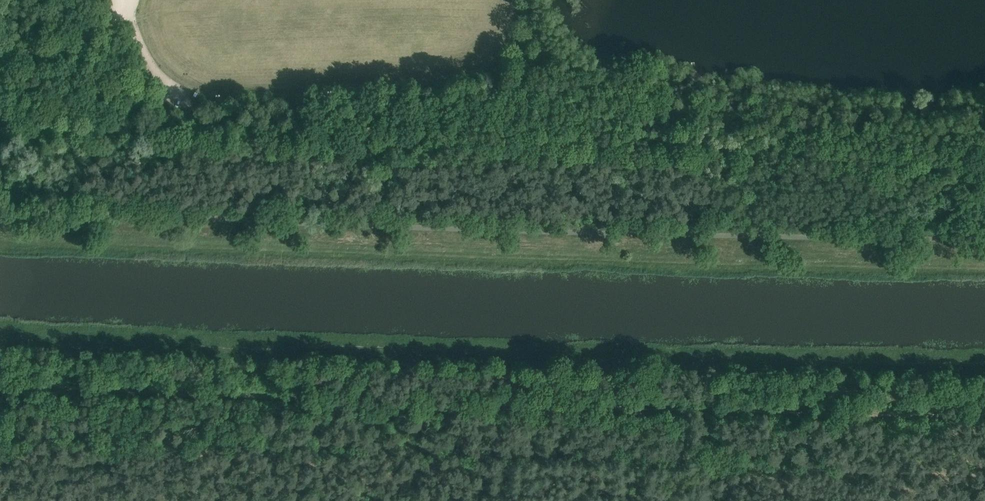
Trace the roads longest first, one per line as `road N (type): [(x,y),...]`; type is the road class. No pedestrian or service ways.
road 1 (track): [(984,405),(0,385)]
road 2 (track): [(175,105),(268,140),(321,148),(984,170)]

